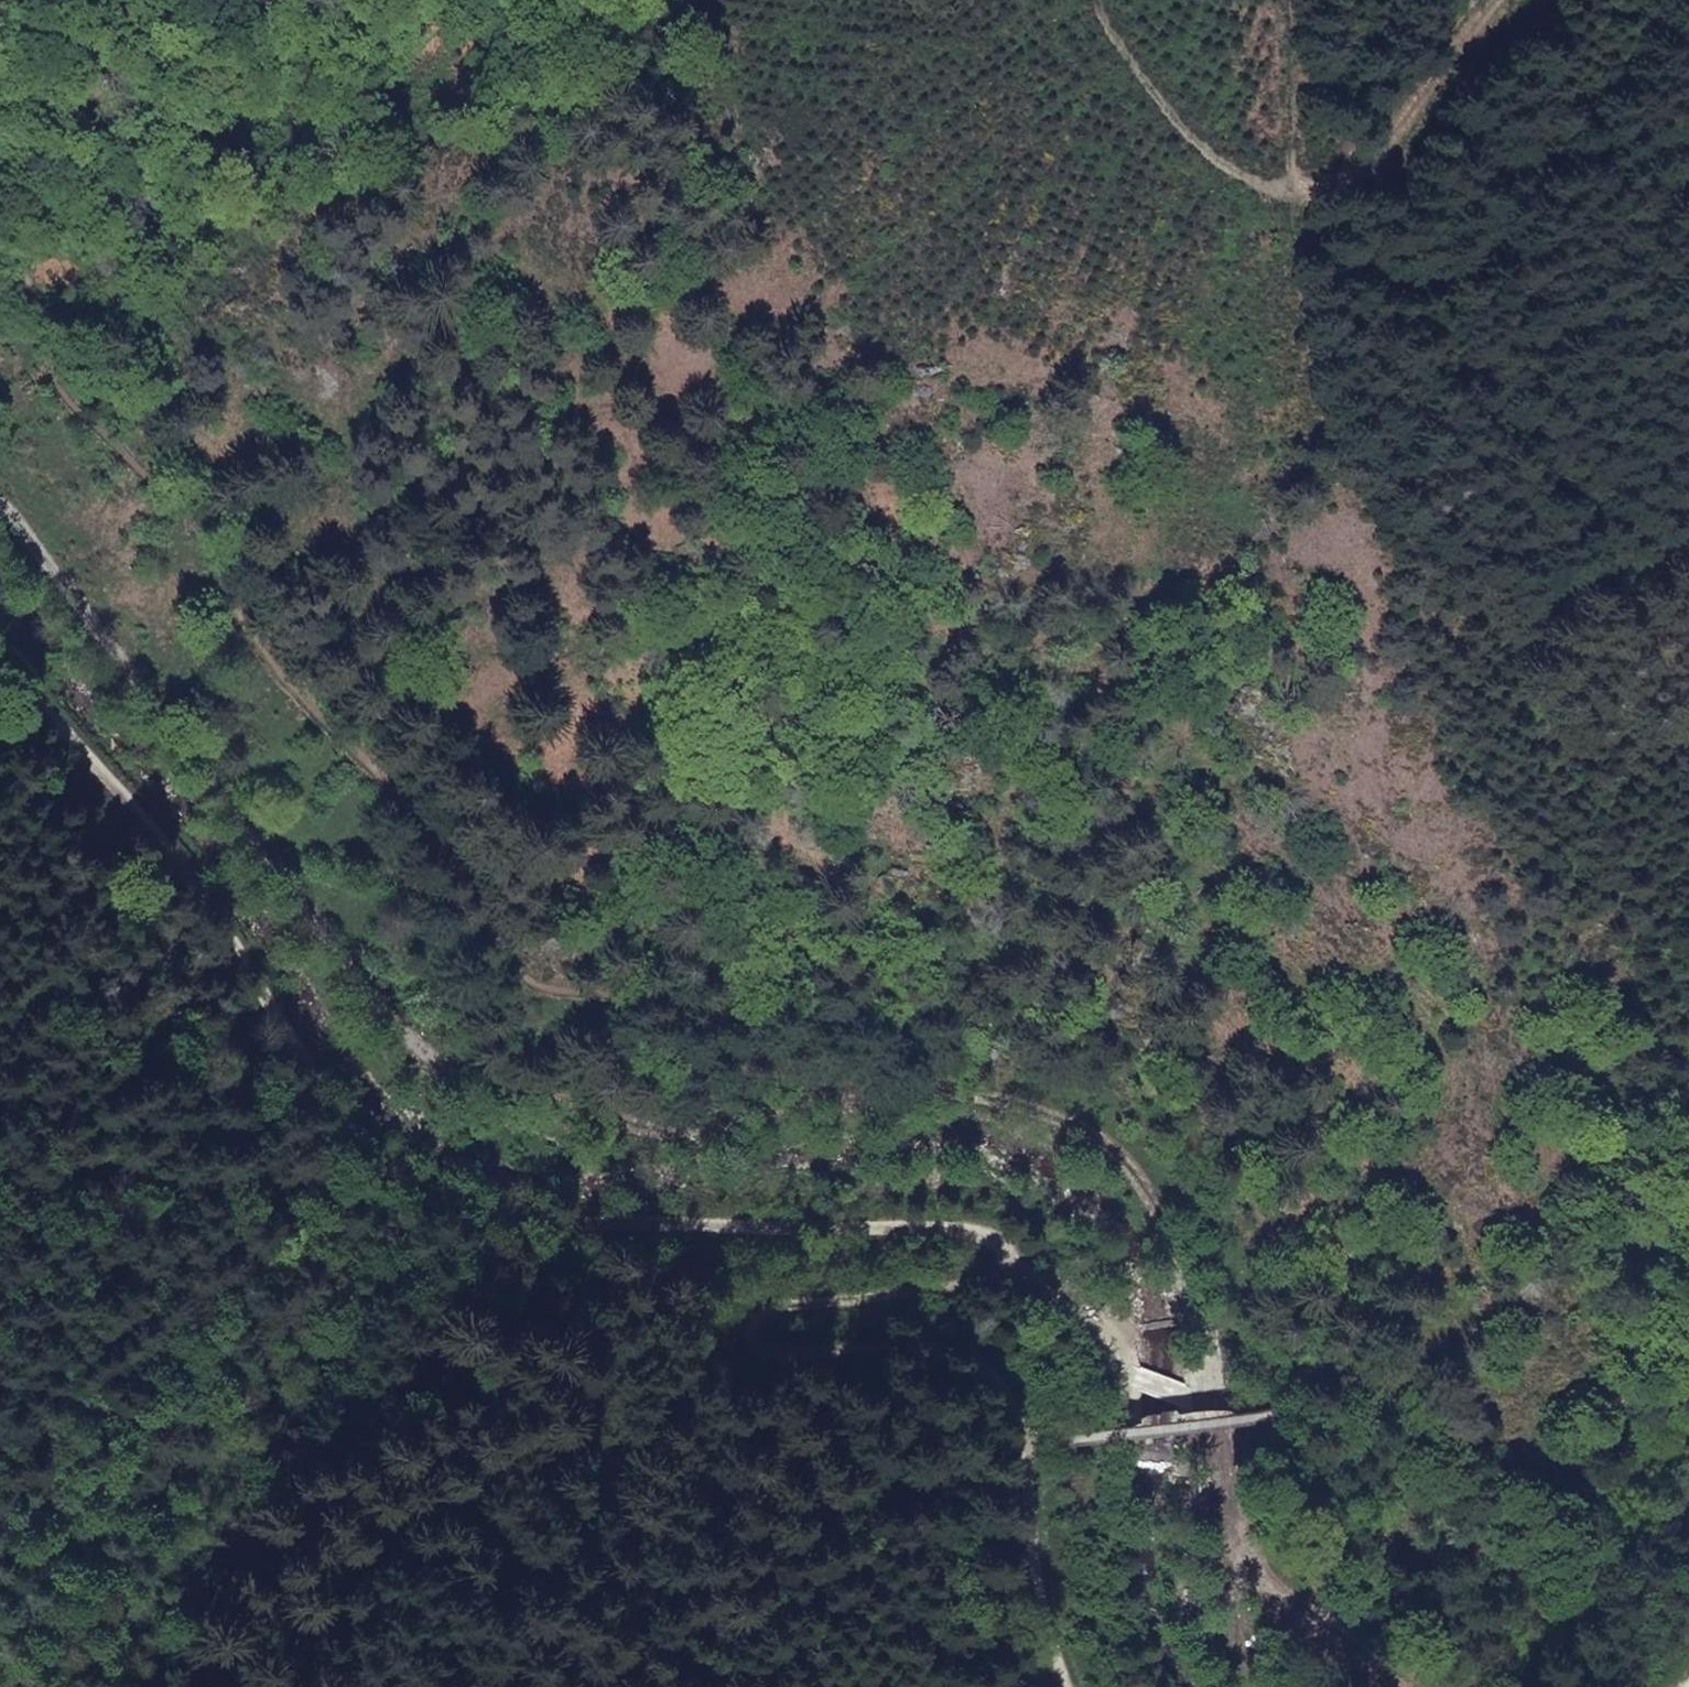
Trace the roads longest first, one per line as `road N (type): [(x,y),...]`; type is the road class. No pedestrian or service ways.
road 1 (track): [(1122,0),(1202,138),(1251,178),(1293,194),(1376,166),(1511,0)]
road 2 (track): [(1027,1443),(1025,1525),(1070,1686)]

